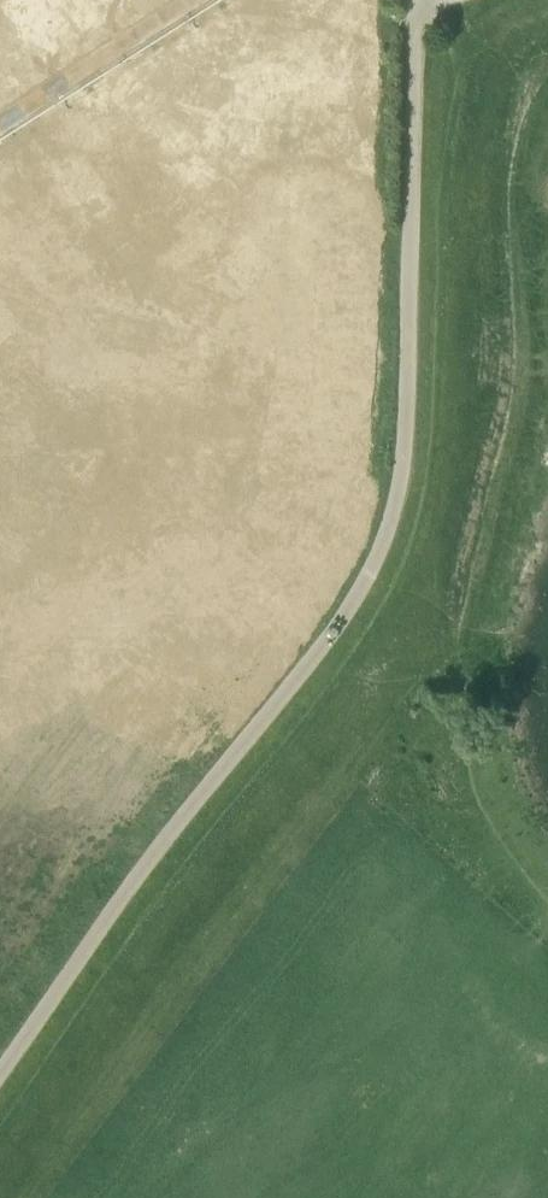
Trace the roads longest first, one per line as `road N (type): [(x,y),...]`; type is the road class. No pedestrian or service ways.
road 1 (track): [(0,1136),(188,861),(353,657),(416,538),(433,446),(441,169),(464,23),(461,0)]
road 2 (unclassified): [(0,1069),(122,889),(372,574),(401,472),(416,31),(428,0)]

